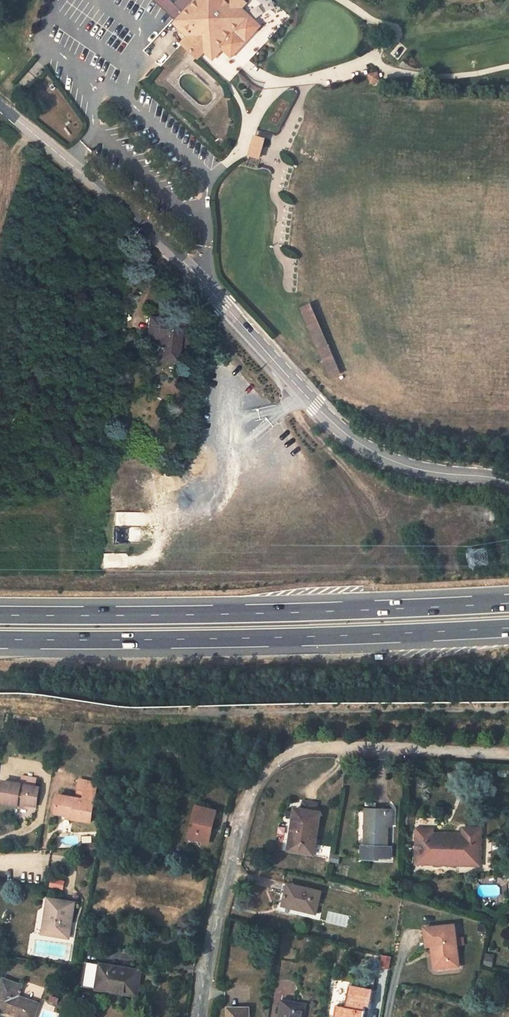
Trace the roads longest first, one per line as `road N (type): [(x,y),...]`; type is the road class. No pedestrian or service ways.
road 1 (residential): [(0,110),(175,253),(332,424),(430,475),(508,488)]
road 2 (motorway): [(0,636),(246,637),(508,625)]
road 3 (motorway): [(508,598),(241,610),(0,609)]
road 4 (residential): [(197,1016),(246,804),(276,763),(319,751),(508,753)]

